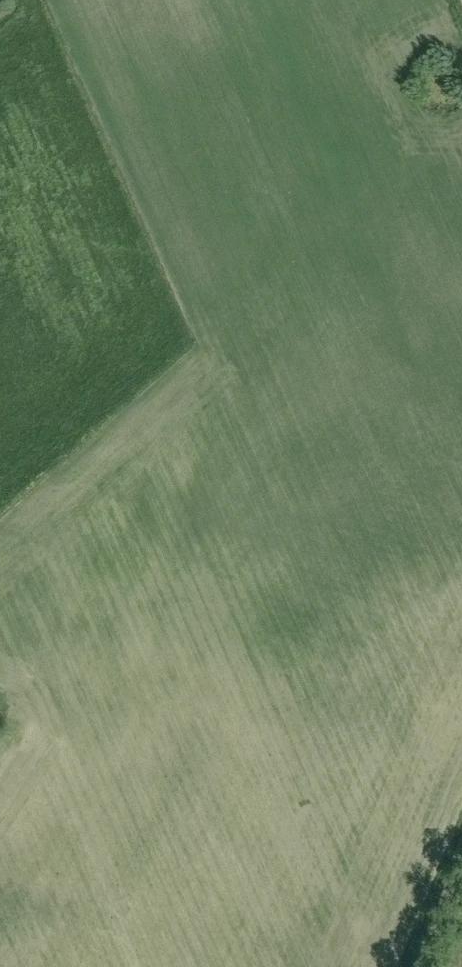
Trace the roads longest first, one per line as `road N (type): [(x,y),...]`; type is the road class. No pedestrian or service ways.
road 1 (track): [(461,848),(413,966)]

